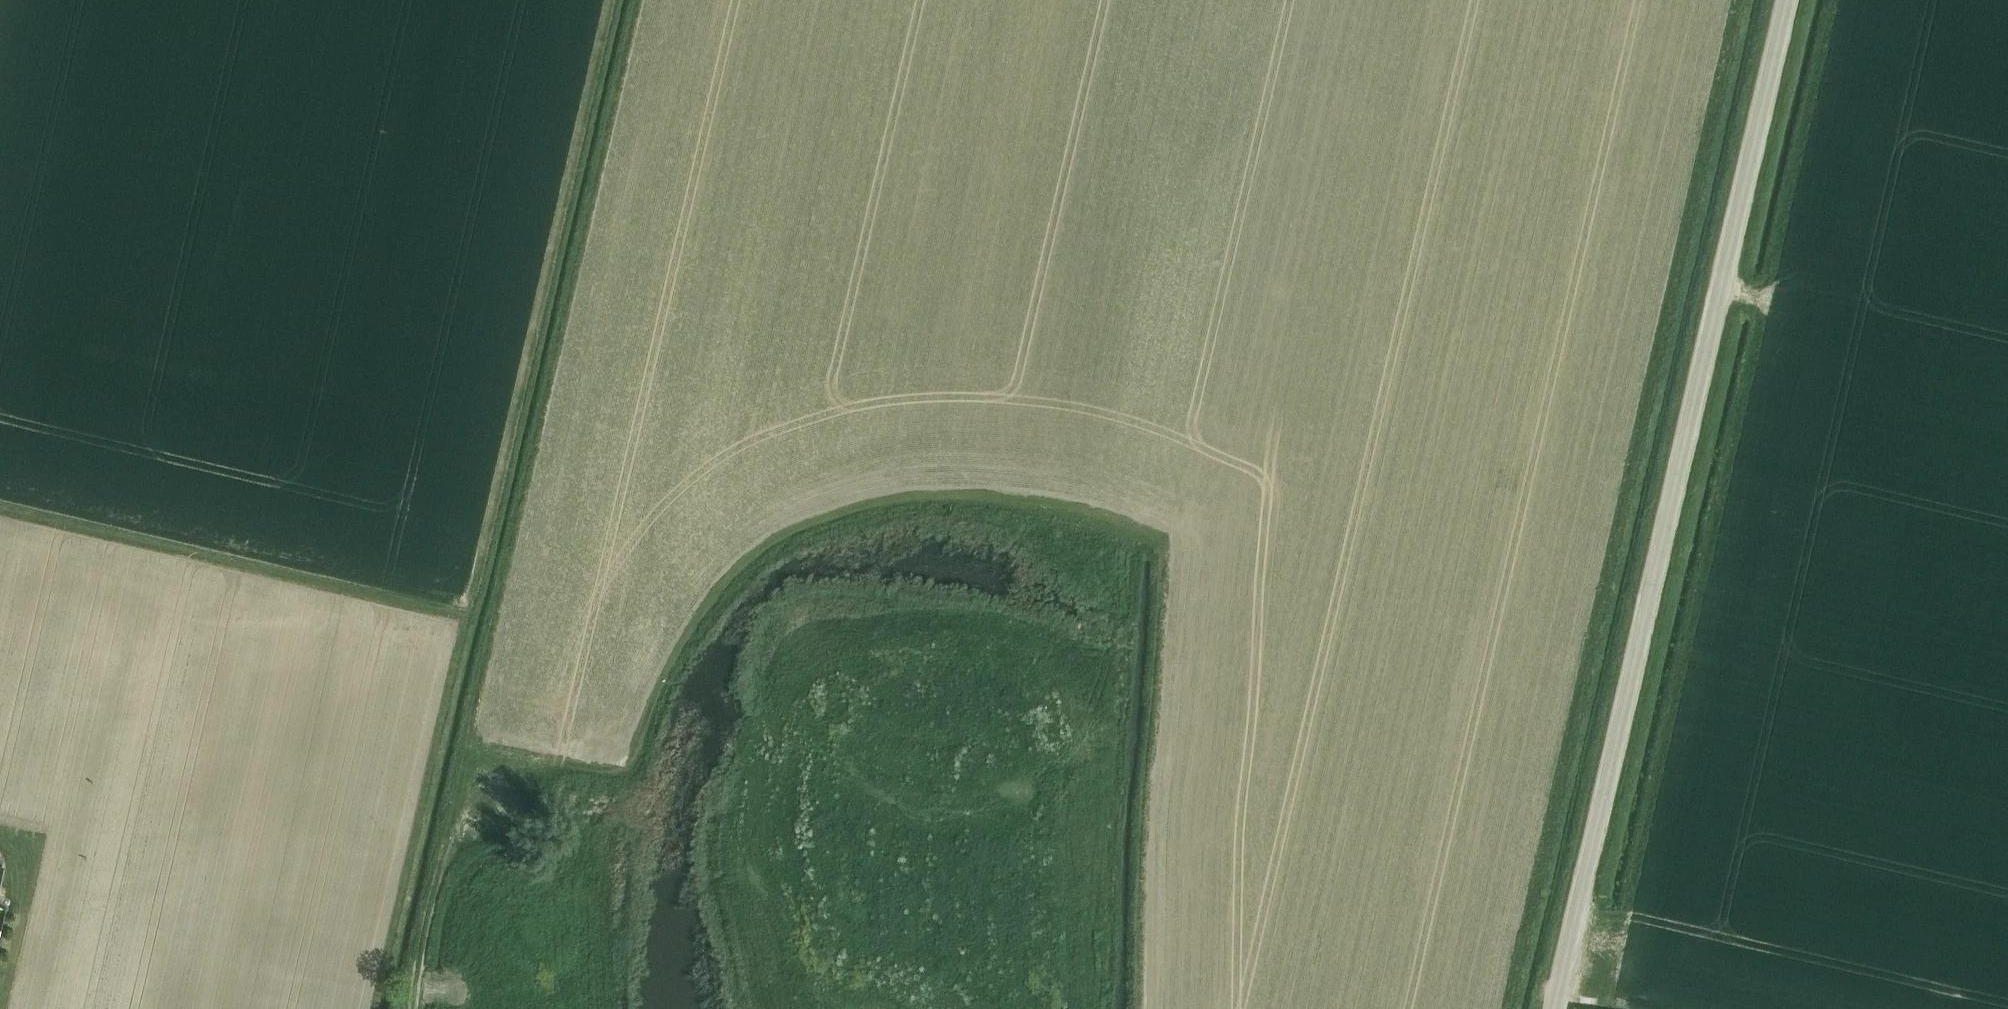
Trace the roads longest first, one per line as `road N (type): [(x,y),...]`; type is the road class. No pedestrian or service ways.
road 1 (track): [(468,738),(628,768),(688,640),(724,587),(775,546),(874,506),(1008,500),(1165,537),(1138,1008)]
road 2 (unclassified): [(1555,1008),(1788,0)]
road 3 (track): [(412,1008),(637,0)]

